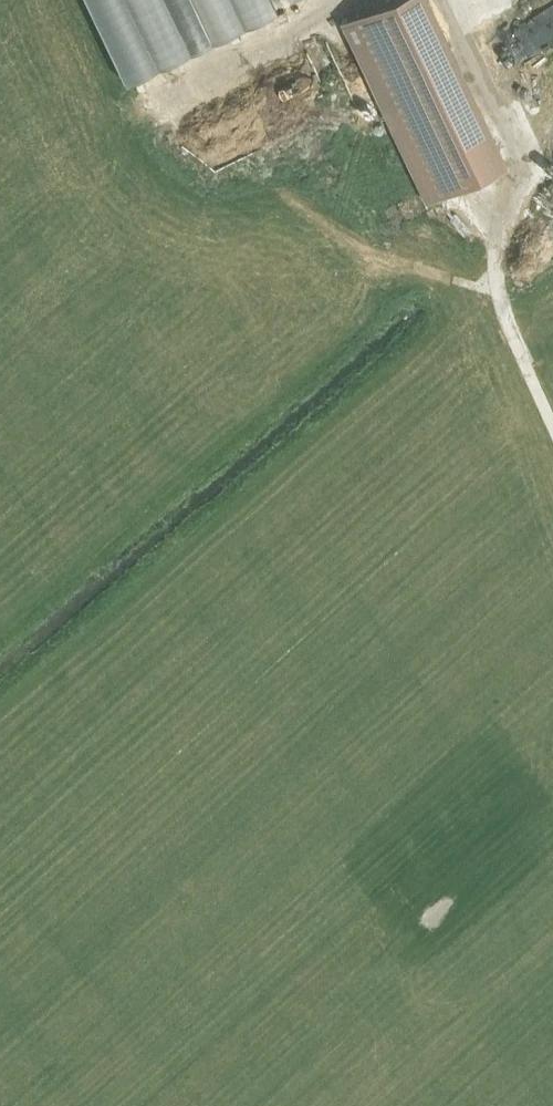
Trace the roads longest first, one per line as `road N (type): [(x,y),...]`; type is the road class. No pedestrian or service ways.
road 1 (track): [(461,0),(527,151),(498,280),(552,424)]

